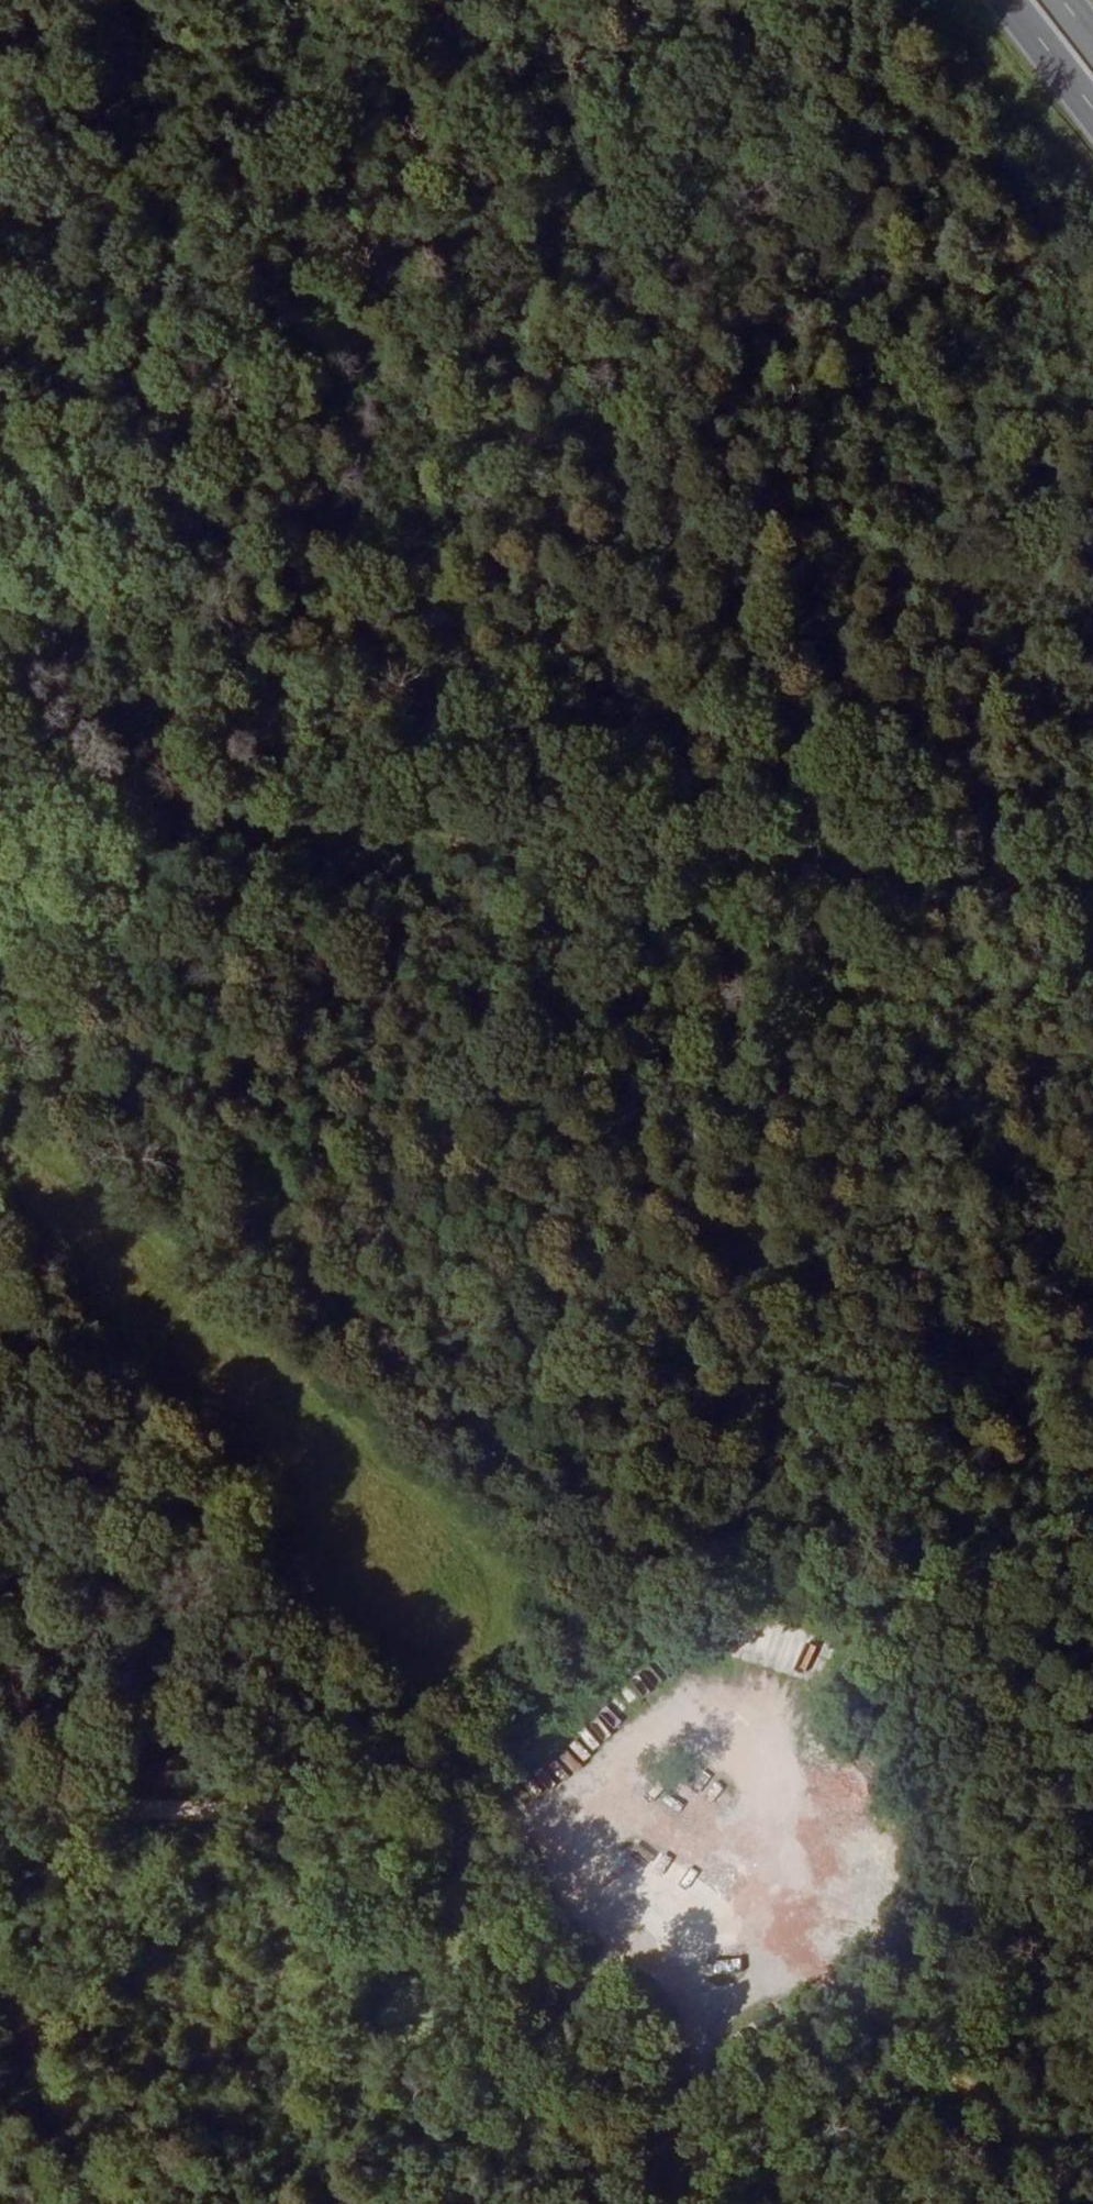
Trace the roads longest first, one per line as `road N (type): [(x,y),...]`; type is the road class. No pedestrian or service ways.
road 1 (track): [(0,1816),(473,1830)]
road 2 (trunk): [(992,0),(1092,127)]

